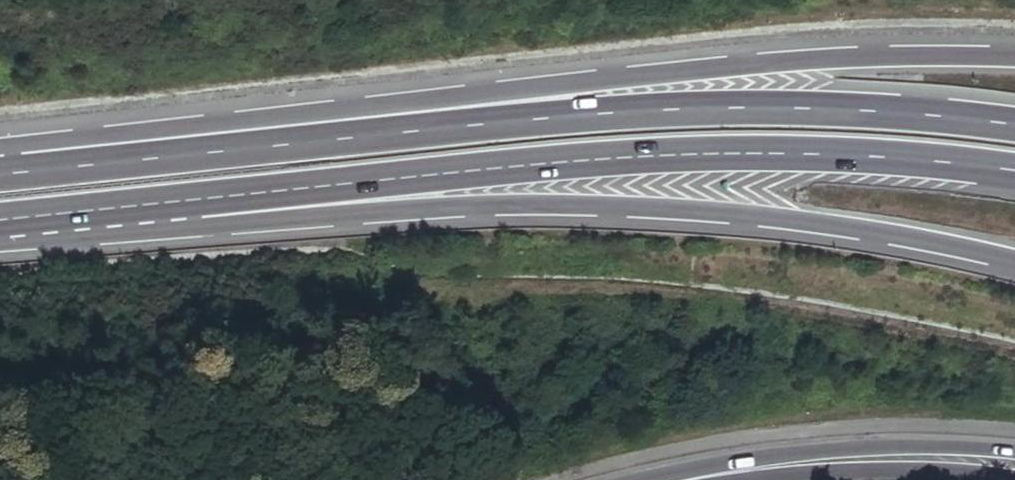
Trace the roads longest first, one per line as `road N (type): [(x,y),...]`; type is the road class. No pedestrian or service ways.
road 1 (trunk): [(1014,65),(946,60),(540,85),(0,169)]
road 2 (trunk): [(0,225),(540,158),(863,149),(1014,168)]
road 3 (trunk): [(0,241),(546,210),(826,223),(1014,263)]
road 4 (trunk): [(1014,117),(766,102),(413,126),(0,170)]
road 5 (secondary): [(802,462),(980,460),(1014,466)]

